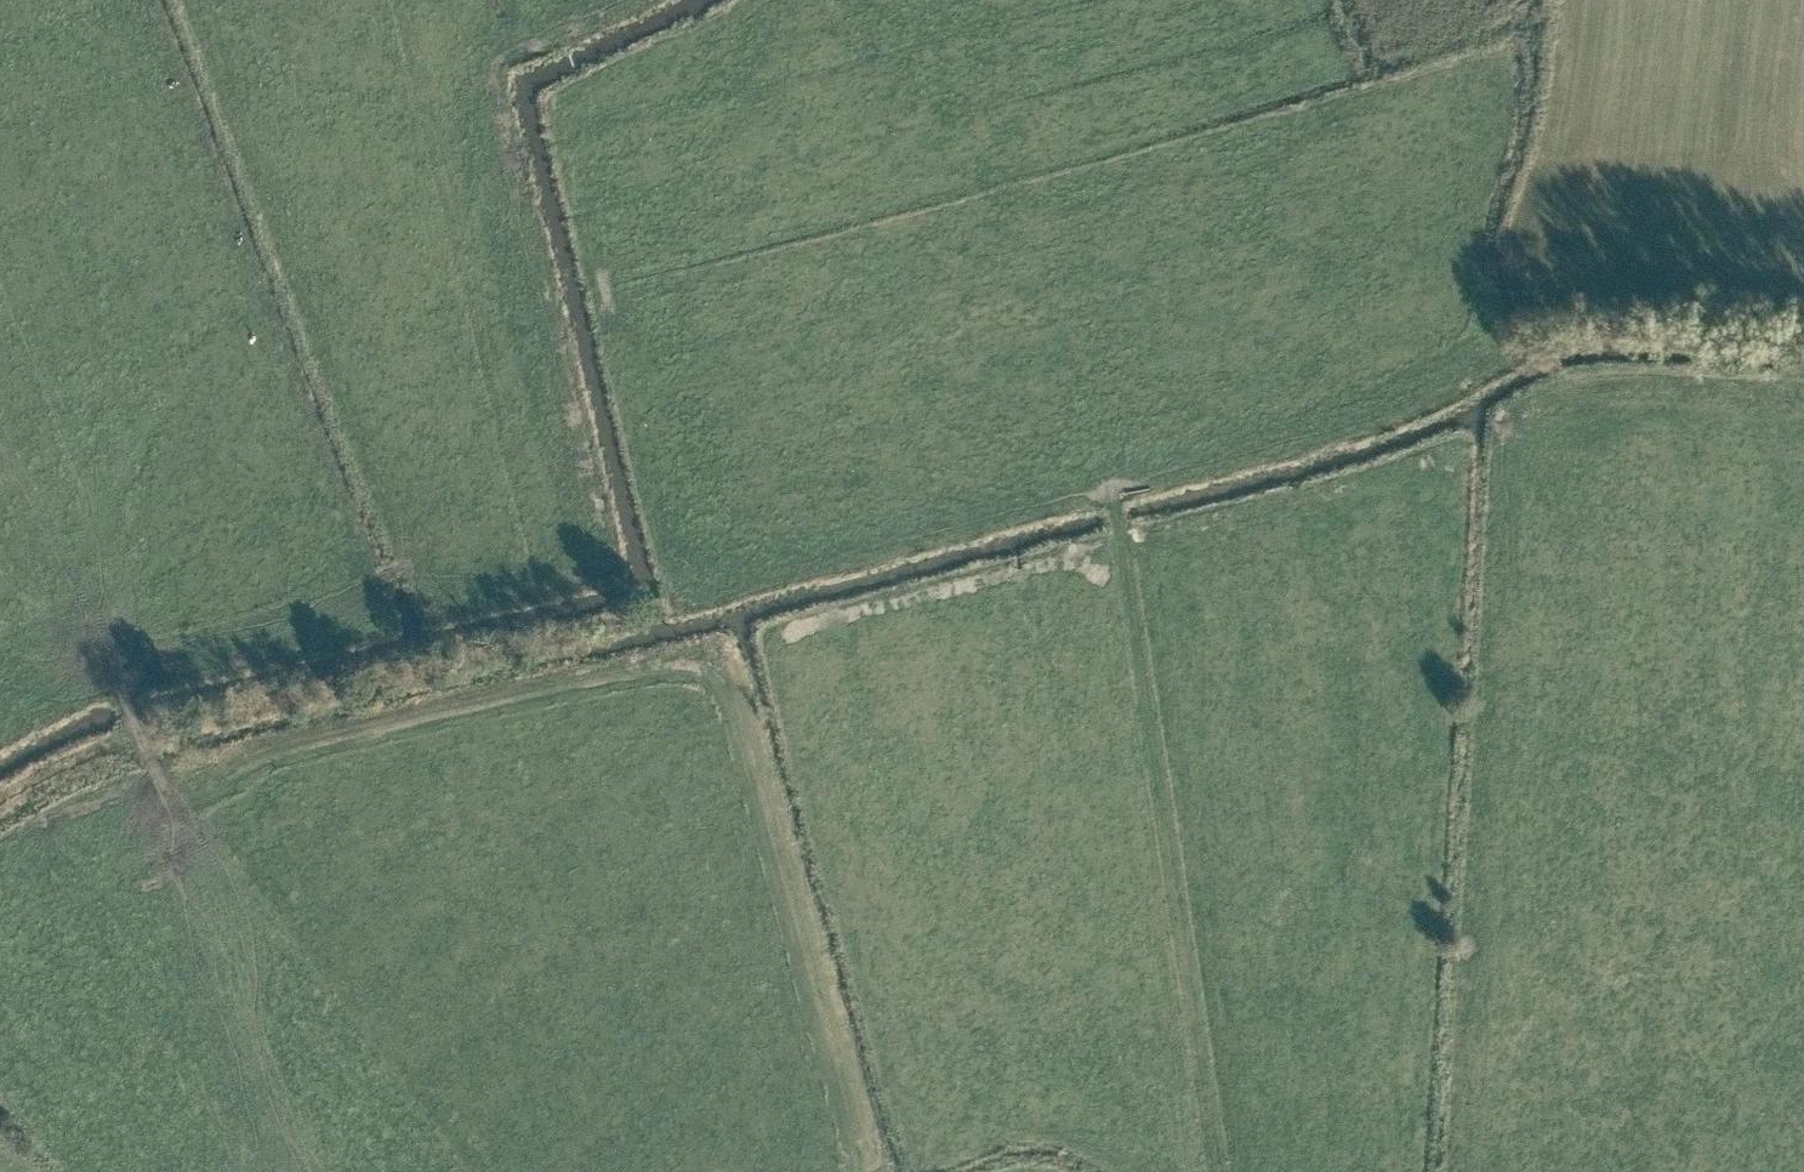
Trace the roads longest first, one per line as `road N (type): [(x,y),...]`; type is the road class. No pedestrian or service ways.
road 1 (track): [(0,799),(88,746),(145,730)]

